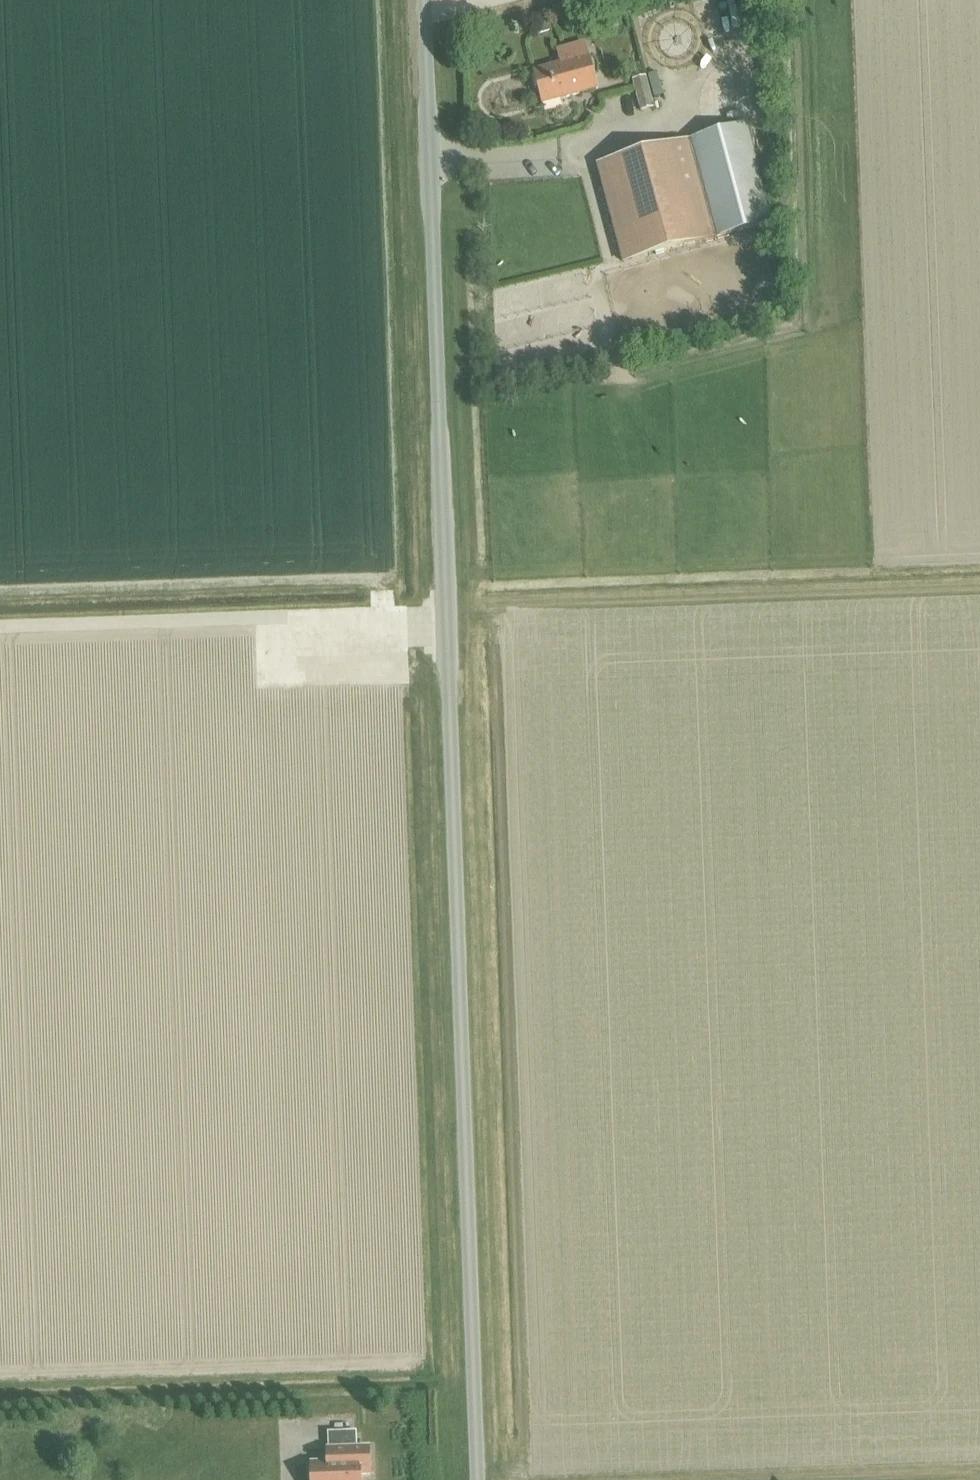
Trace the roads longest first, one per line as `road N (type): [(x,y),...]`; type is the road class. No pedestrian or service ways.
road 1 (unclassified): [(479,1479),(424,0)]

